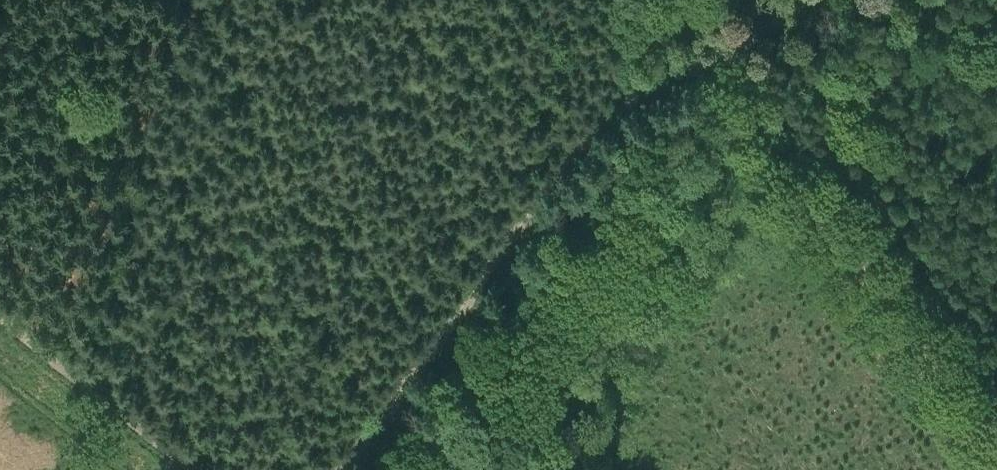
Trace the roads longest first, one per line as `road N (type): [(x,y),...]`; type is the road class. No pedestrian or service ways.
road 1 (track): [(354,469),(589,148),(620,119),(703,66)]
road 2 (track): [(0,319),(184,469)]
road 3 (track): [(703,66),(816,0)]

